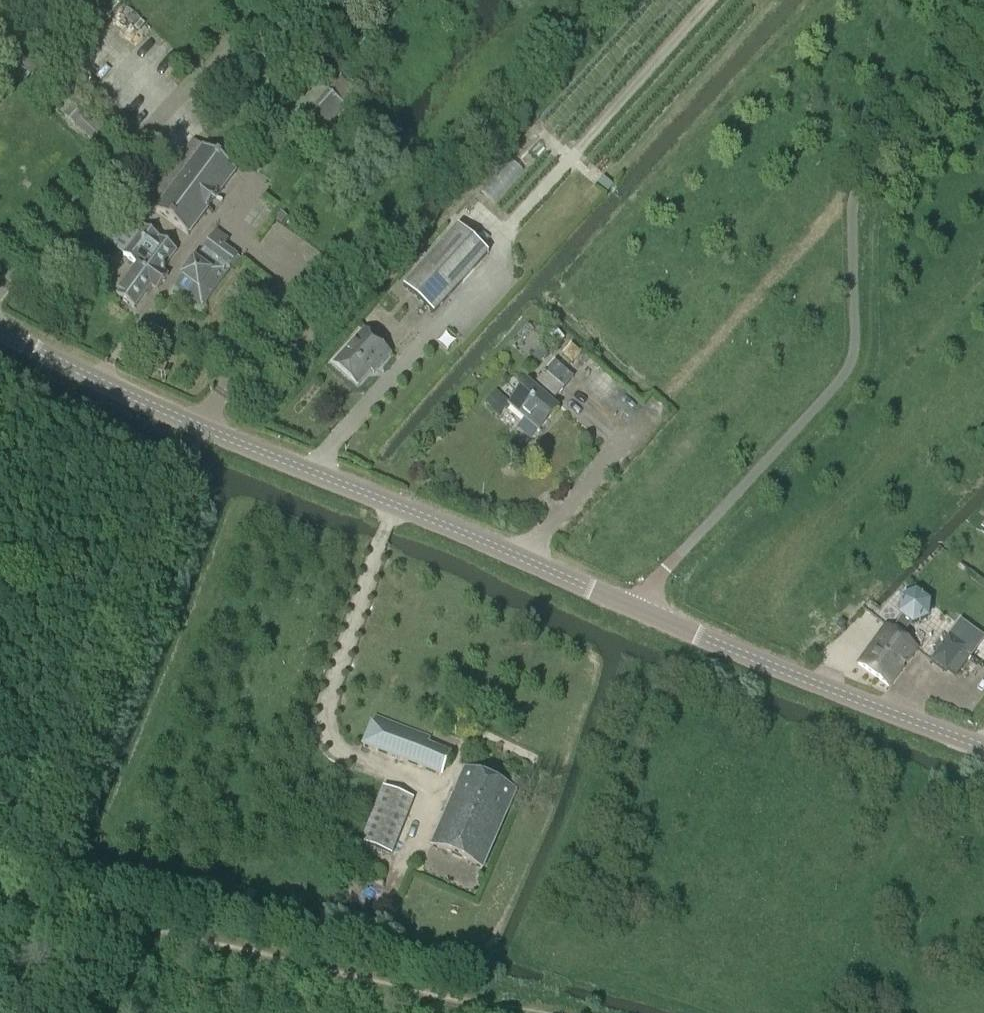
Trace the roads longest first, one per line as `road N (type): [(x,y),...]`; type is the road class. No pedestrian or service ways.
road 1 (unclassified): [(0,340),(983,747)]

